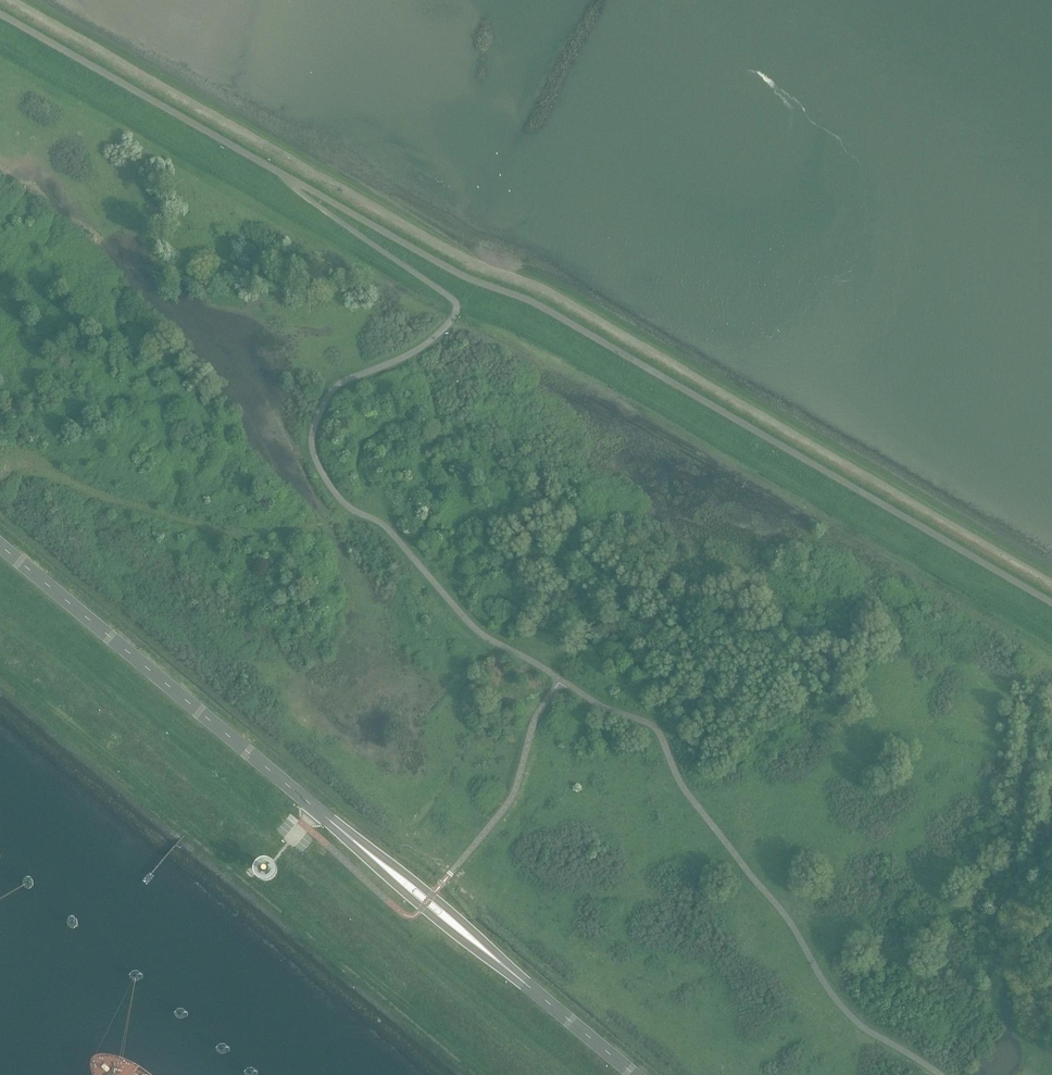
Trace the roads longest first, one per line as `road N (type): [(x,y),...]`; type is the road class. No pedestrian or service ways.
road 1 (tertiary): [(636,1074),(0,545)]
road 2 (track): [(886,1074),(963,975),(1007,878),(1037,678)]
road 3 (track): [(0,475),(34,460),(80,487),(244,531),(327,525),(347,506)]

